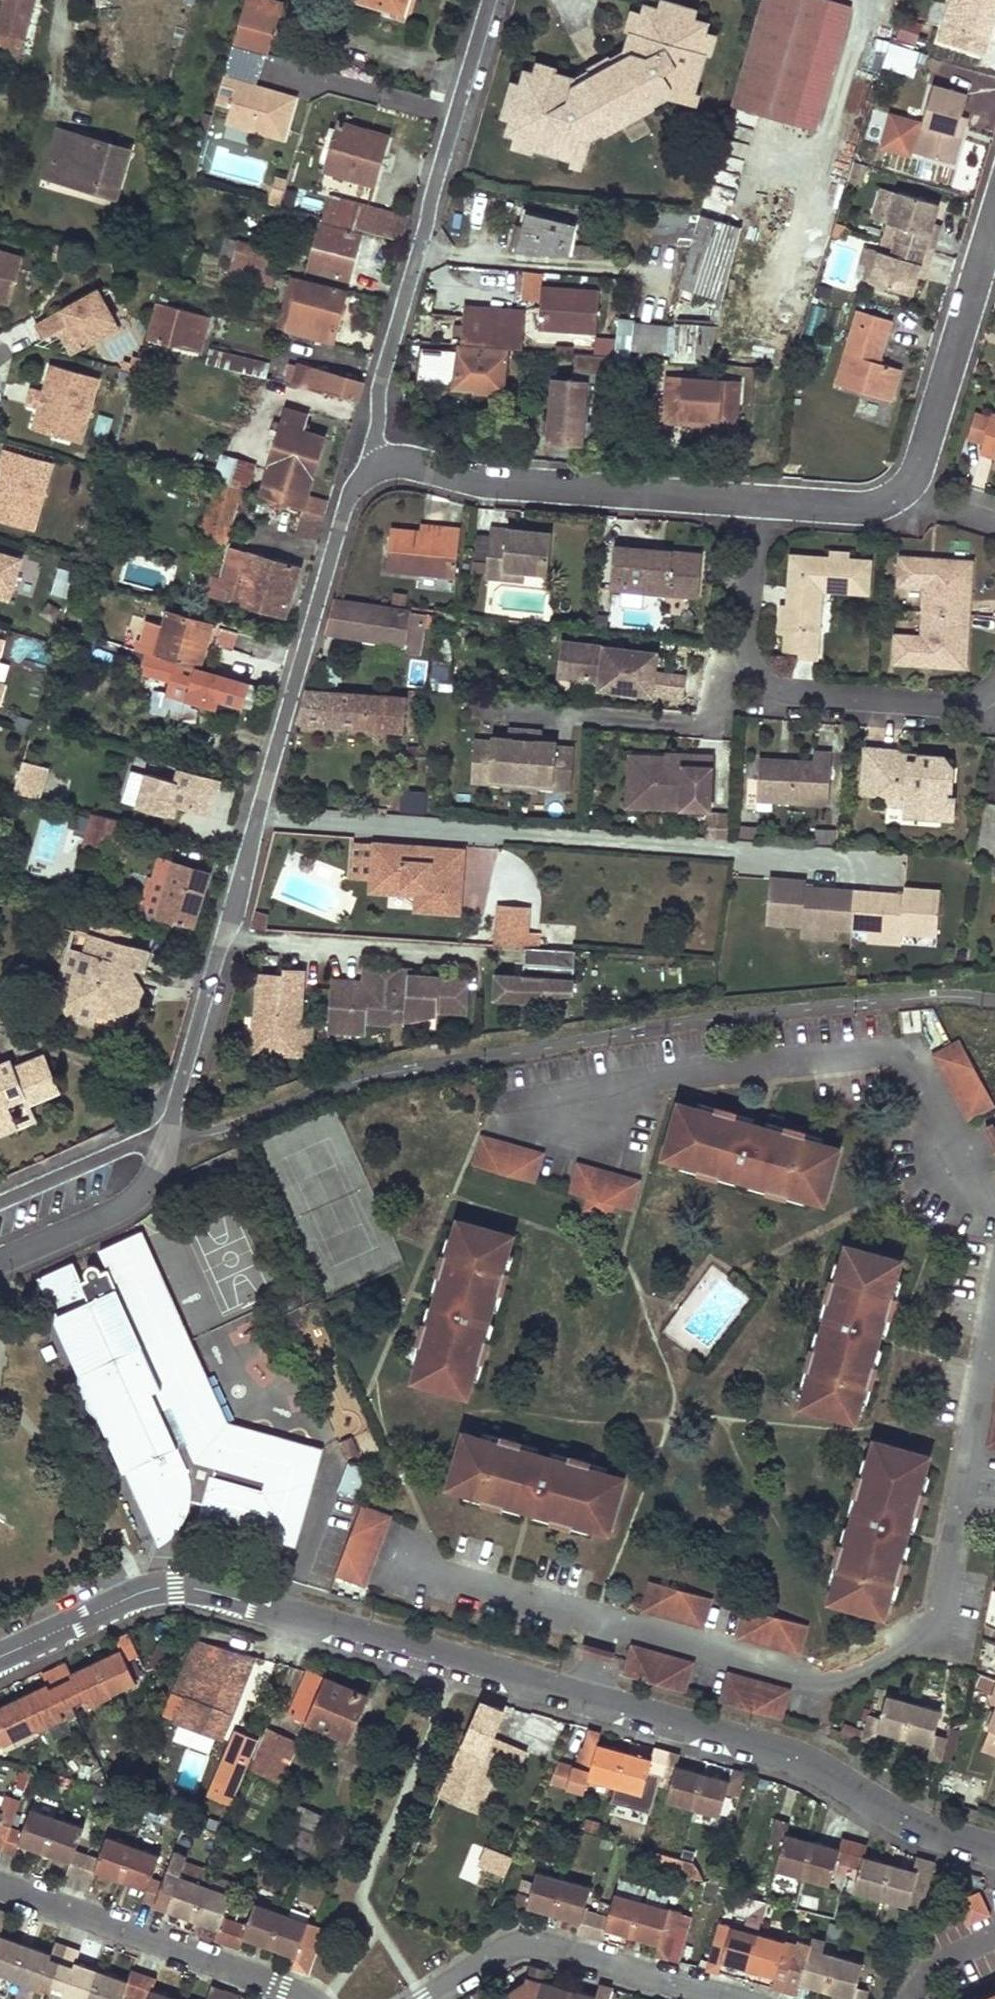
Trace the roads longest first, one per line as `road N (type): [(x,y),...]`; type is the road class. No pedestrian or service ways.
road 1 (residential): [(994,1850),(889,1811),(795,1748),(204,1593),(141,1596),(0,1656)]
road 2 (residential): [(378,466),(354,492),(339,529),(160,1164),(143,1193),(0,1262)]
road 3 (residential): [(491,0),(382,377),(378,466)]
road 4 (residential): [(763,500),(744,623),(756,675),(785,691),(940,706),(994,687)]
road 5 (residential): [(763,500),(378,466)]
road 6 (residential): [(0,1882),(306,1998)]
road 7 (residential): [(732,1998),(528,1944),(509,1947),(427,1998)]
road 8 (residential): [(994,212),(908,486)]
road 9 (residential): [(908,486),(860,508),(763,500)]

